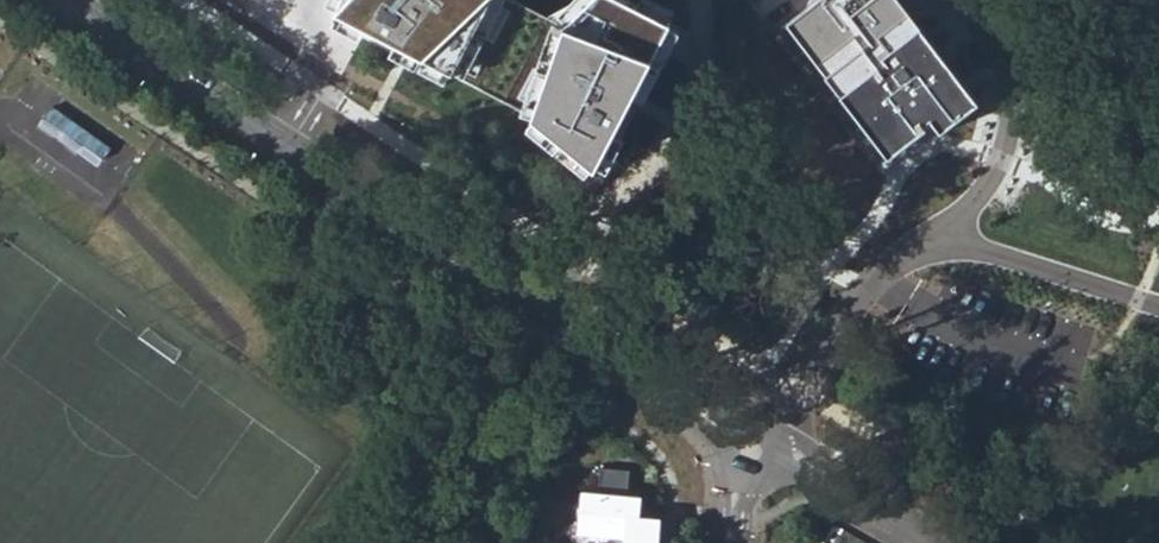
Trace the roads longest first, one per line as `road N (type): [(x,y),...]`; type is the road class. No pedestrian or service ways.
road 1 (residential): [(541,303),(80,0)]
road 2 (residential): [(1074,0),(1056,18),(932,242)]
road 3 (residential): [(750,452),(900,261),(932,242)]
road 4 (unclassified): [(438,542),(541,303)]
road 5 (residential): [(750,452),(541,303)]
road 6 (residential): [(932,242),(1158,312)]
road 7 (residential): [(928,542),(803,472),(750,452)]

